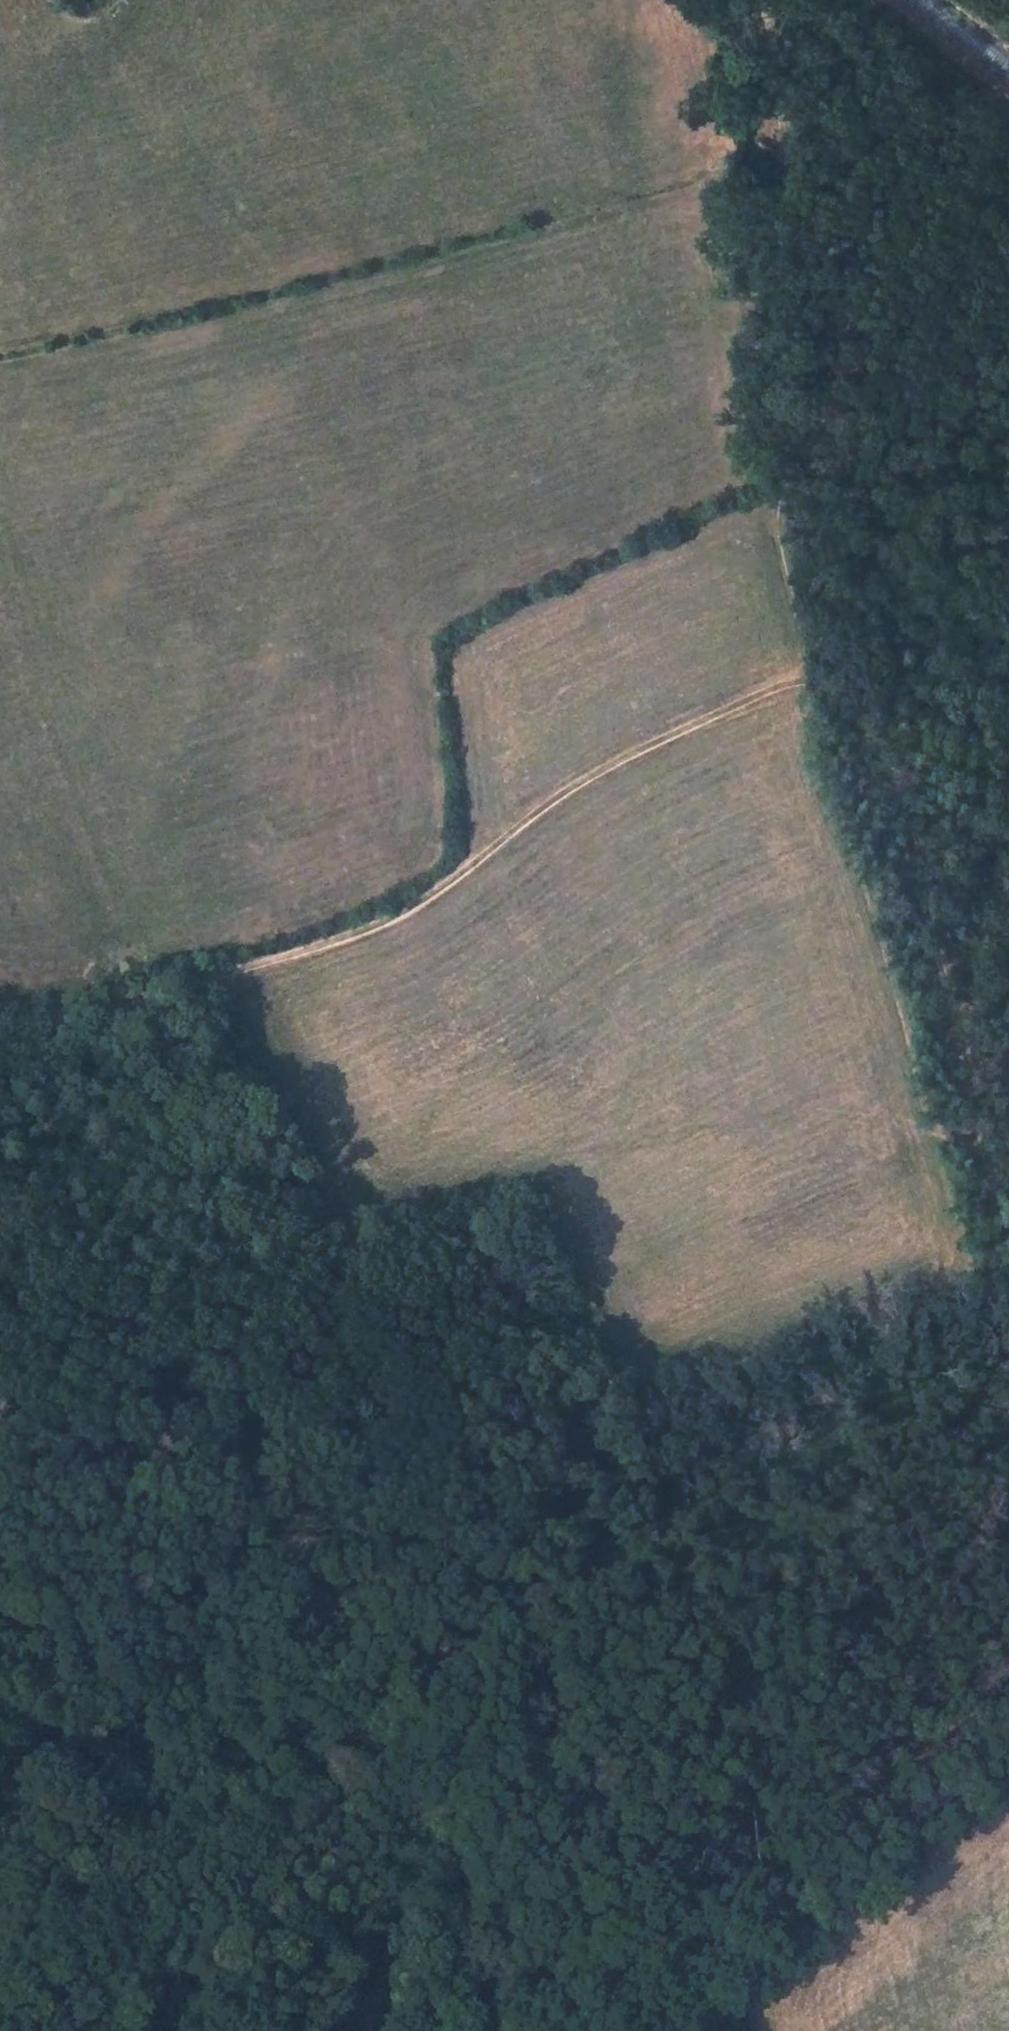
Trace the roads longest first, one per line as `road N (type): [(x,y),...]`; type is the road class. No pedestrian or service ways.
road 1 (track): [(816,681),(778,689),(548,801),(431,895),(378,926),(94,1017),(0,1012)]
road 2 (track): [(761,0),(836,311),(831,389),(782,507),(816,681)]
road 3 (track): [(816,681),(863,712),(903,783),(929,921),(1008,1220)]

